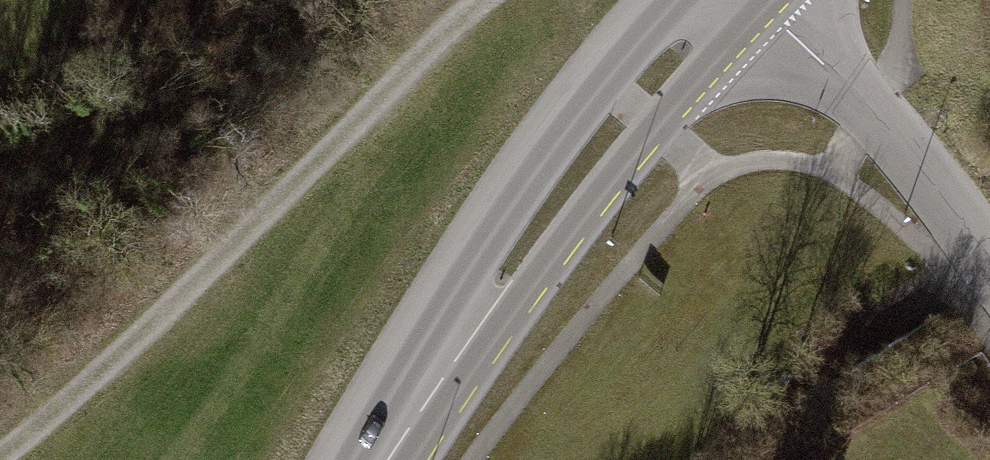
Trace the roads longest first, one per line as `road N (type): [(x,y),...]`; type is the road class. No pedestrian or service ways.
road 1 (track): [(486,0),(1,459)]
road 2 (secondary): [(397,459),(632,105),(723,0)]
road 3 (residential): [(989,269),(869,110),(784,27),(742,0)]

